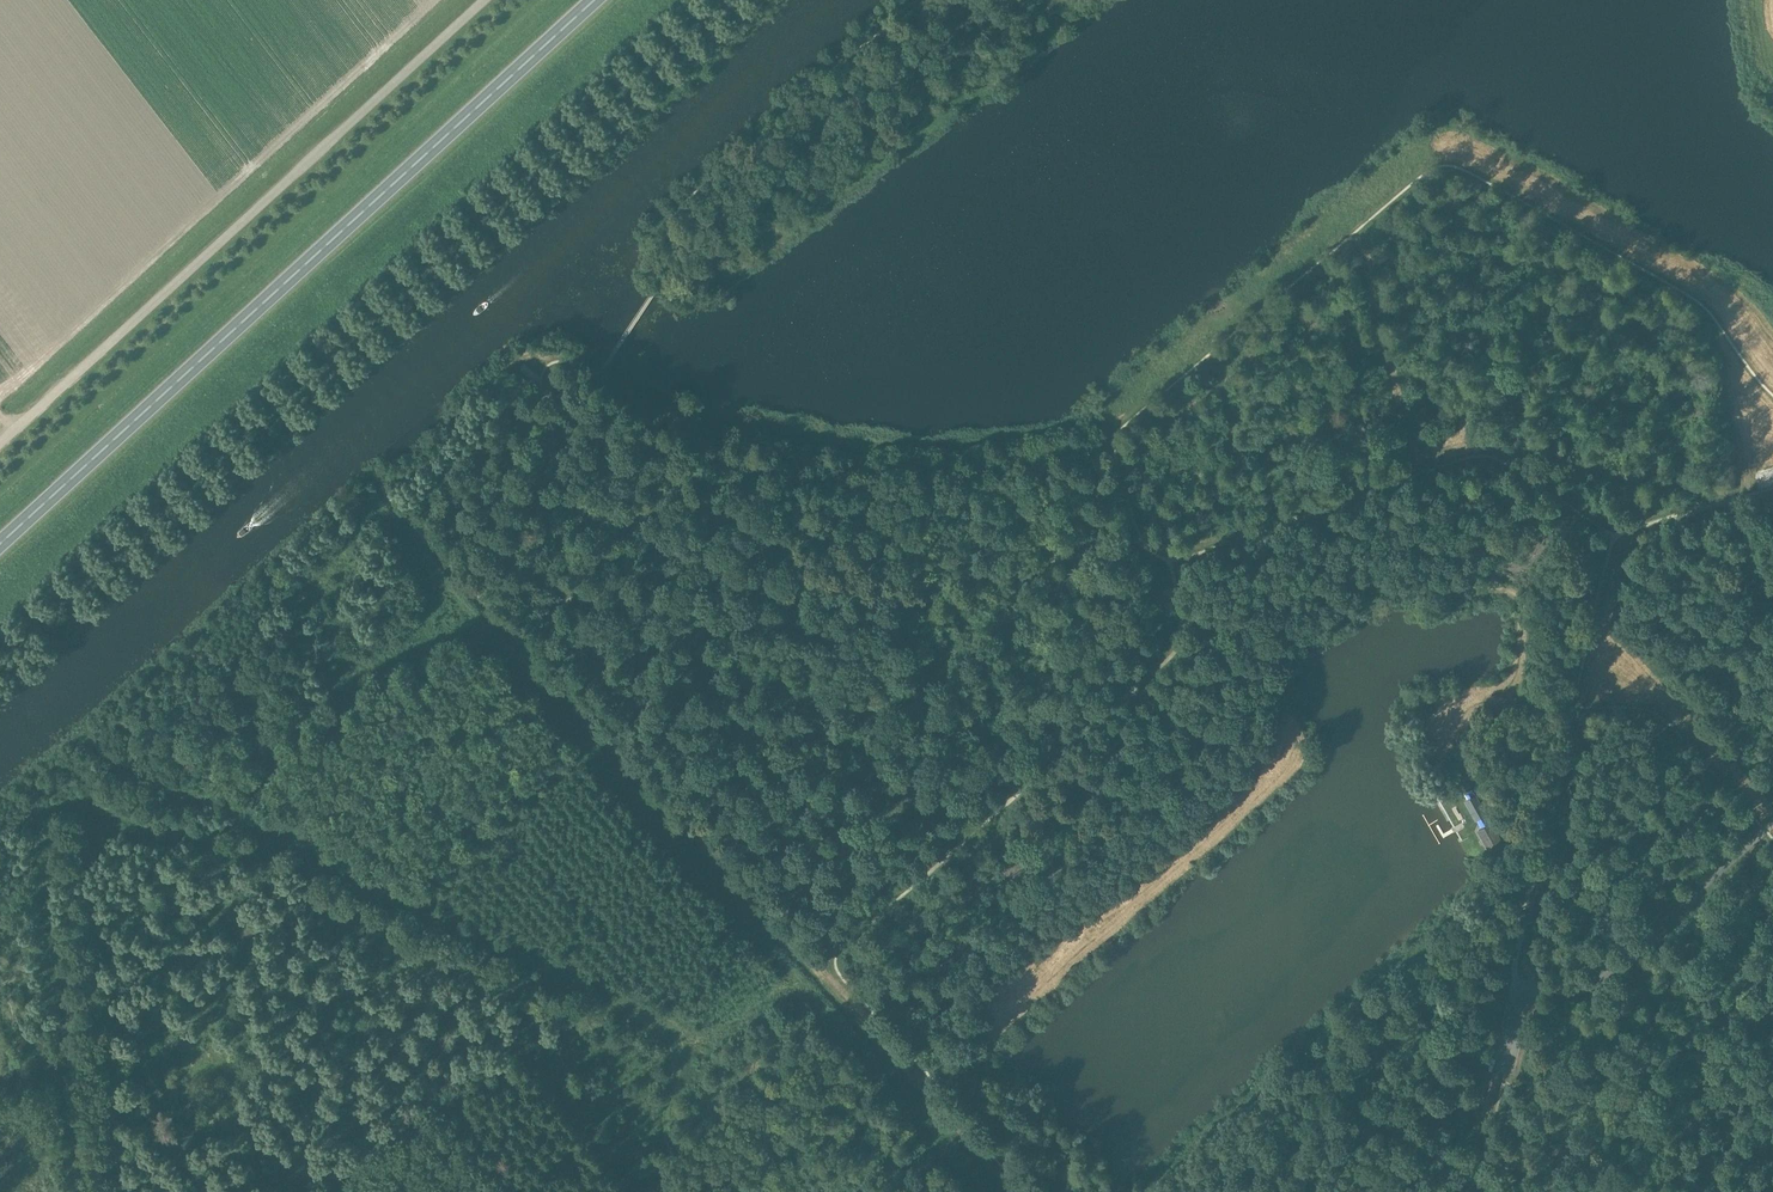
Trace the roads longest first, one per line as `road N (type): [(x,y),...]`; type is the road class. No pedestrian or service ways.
road 1 (trunk): [(0,544),(595,0)]
road 2 (unclassified): [(0,441),(493,0)]
road 3 (unclassified): [(1513,986),(1573,993),(1772,820)]

